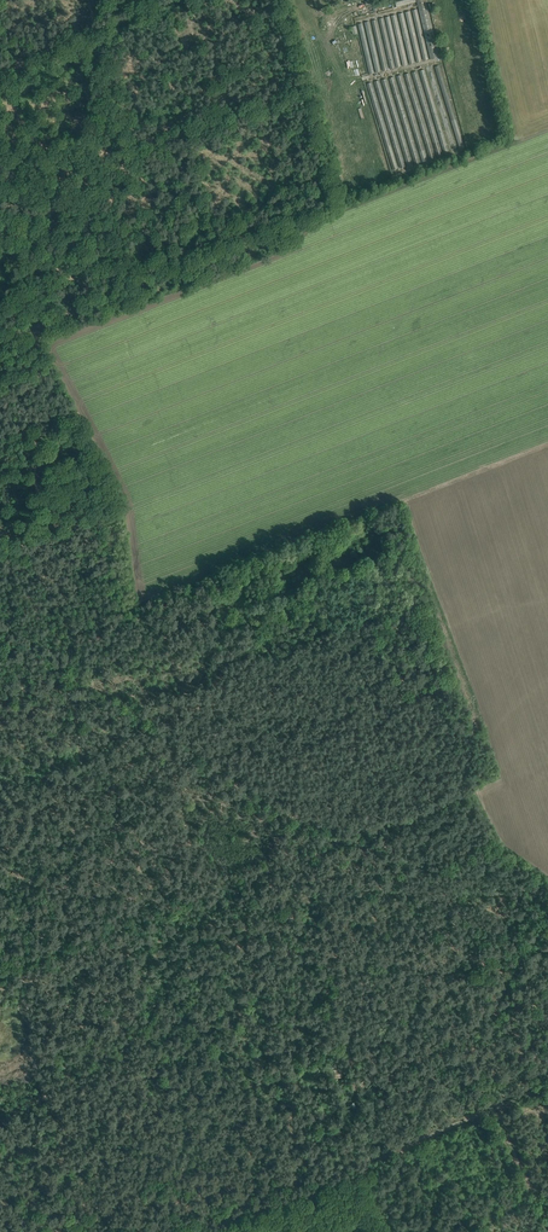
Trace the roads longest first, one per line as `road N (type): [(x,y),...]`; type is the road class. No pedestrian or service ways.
road 1 (track): [(539,1202),(493,1112),(183,1231)]
road 2 (track): [(178,0),(6,67)]

